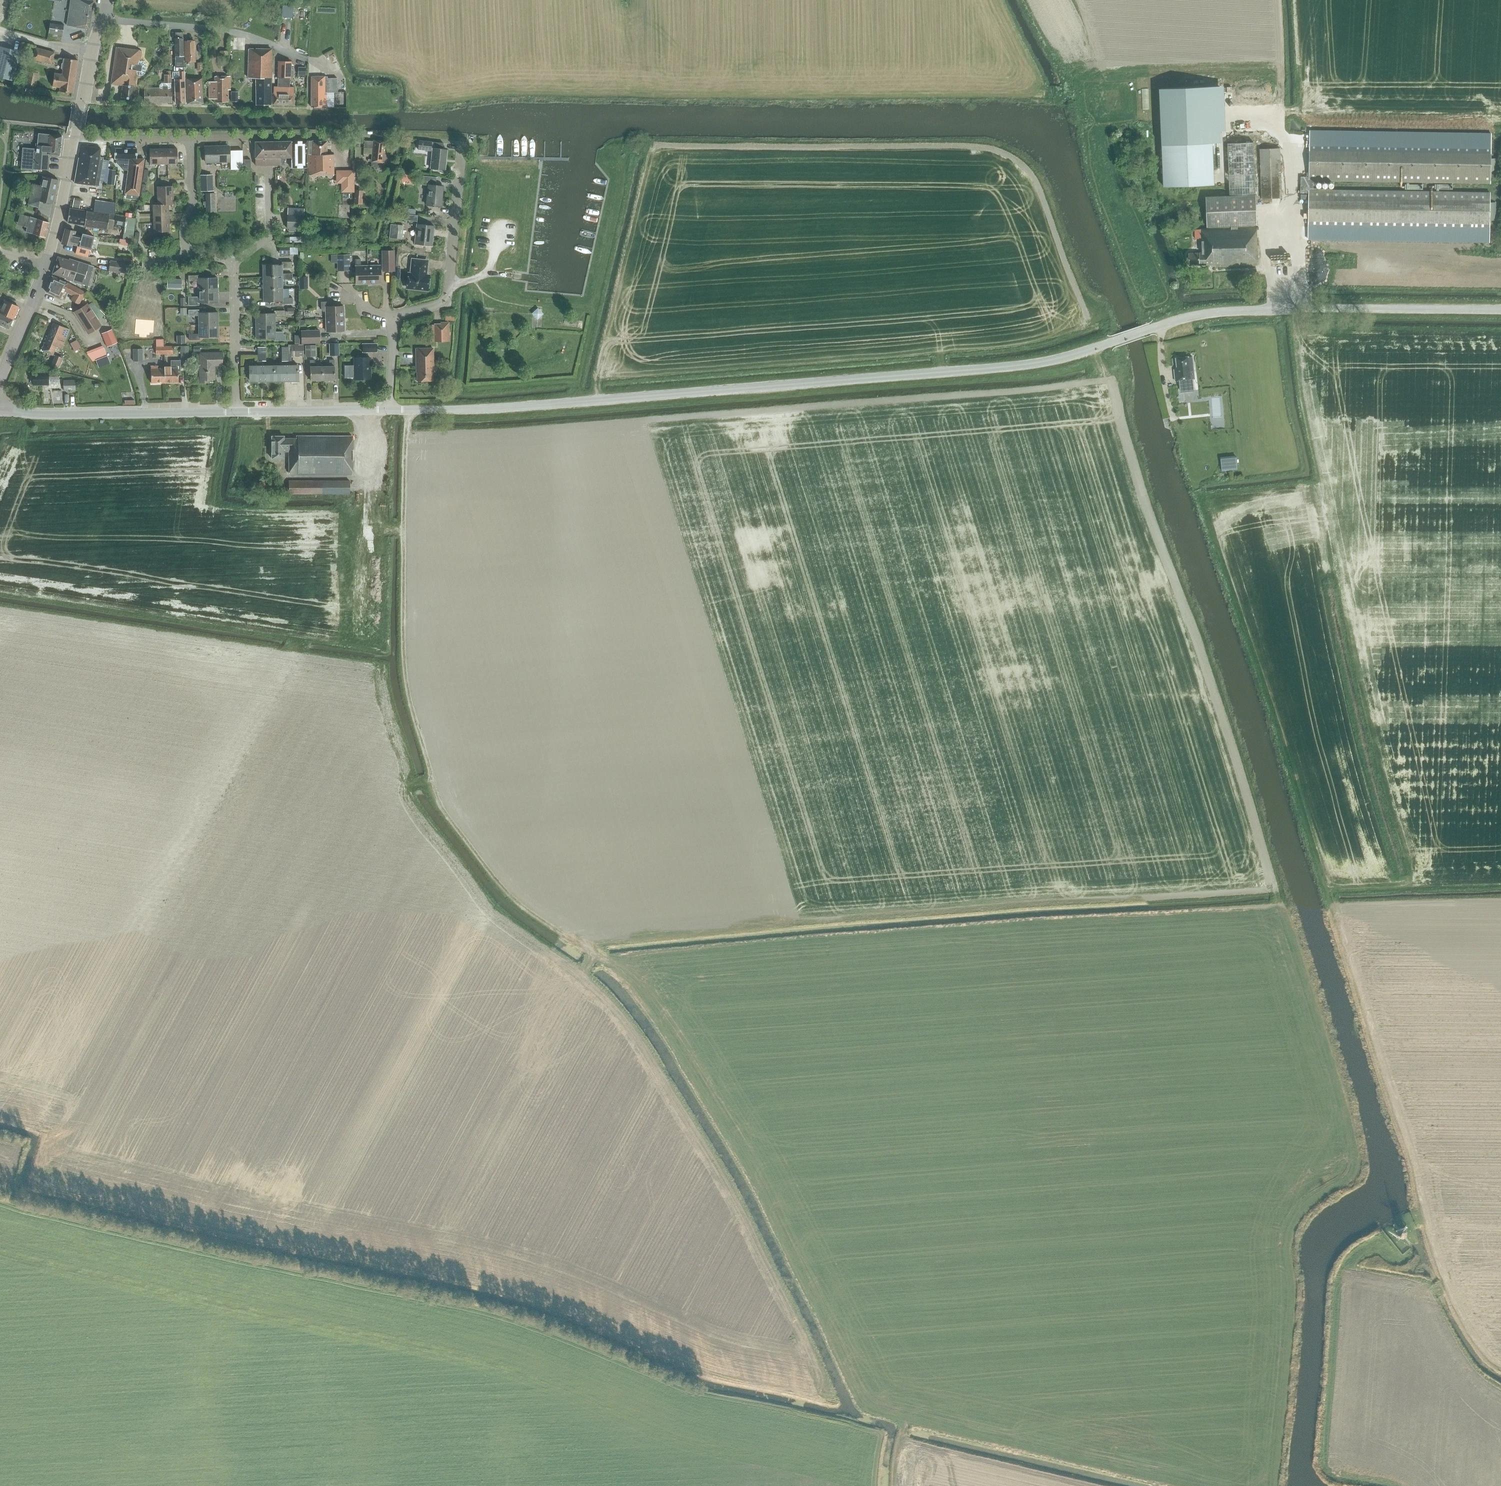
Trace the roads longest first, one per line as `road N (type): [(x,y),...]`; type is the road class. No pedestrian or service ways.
road 1 (track): [(899,1485),(905,1419),(867,1407),(740,1153),(647,1003),(618,966),(520,904),(440,797),(403,654),(409,410)]
road 2 (unclassified): [(1113,341),(1004,367),(510,407),(389,410)]
road 3 (unclassified): [(1500,309),(1227,311),(1151,328)]
road 4 (secondary): [(0,378),(46,265),(74,140)]
road 5 (unclassified): [(236,411),(45,413),(0,403)]
road 6 (unclassified): [(394,317),(447,297),(462,143)]
road 7 (residential): [(304,59),(233,32),(102,16)]
road 8 (residential): [(234,262),(186,251),(190,139)]
road 9 (unclassified): [(389,410),(236,411)]
road 10 (residential): [(236,411),(234,262)]
road 11 (secondary): [(74,140),(102,16)]

